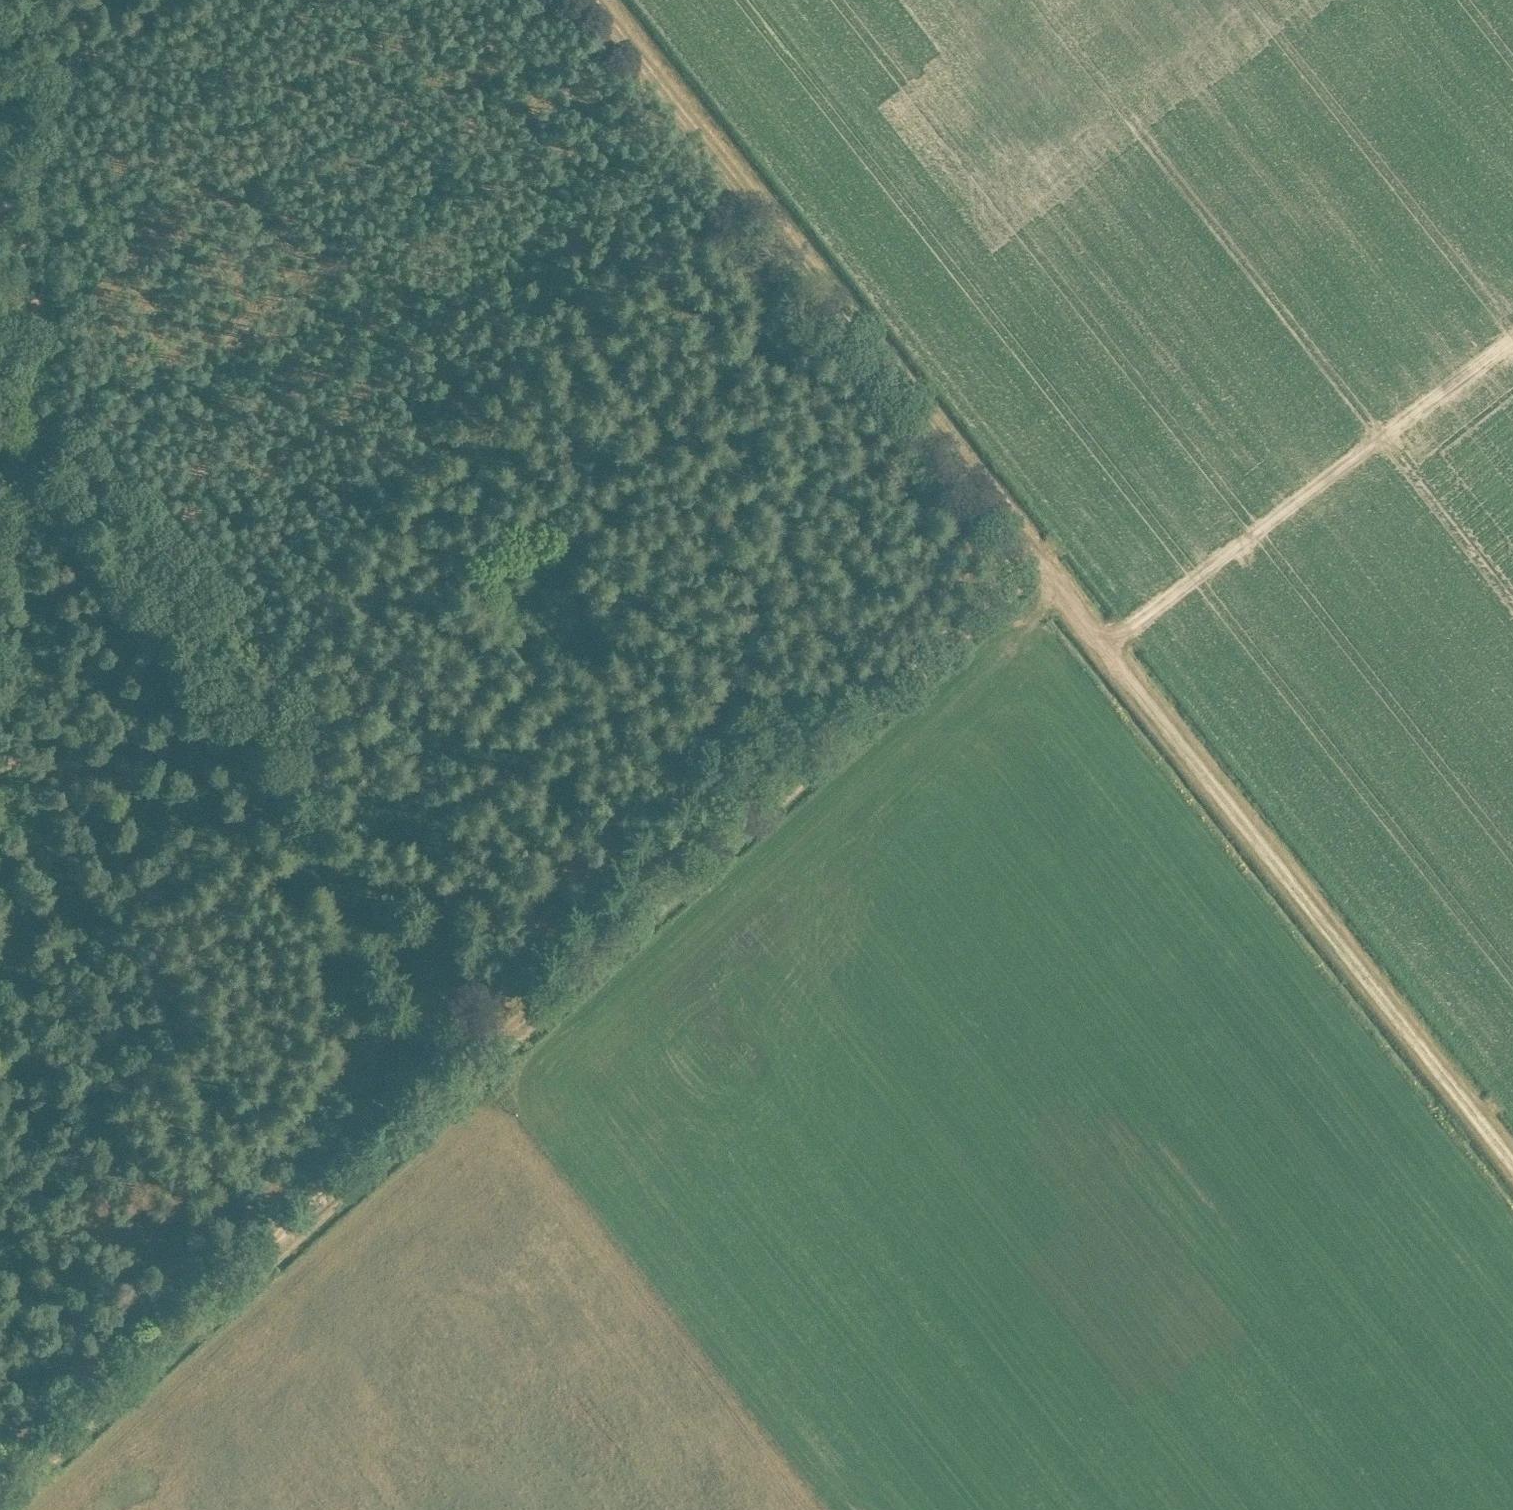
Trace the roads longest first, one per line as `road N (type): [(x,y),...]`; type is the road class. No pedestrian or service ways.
road 1 (track): [(1512,1162),(593,0)]
road 2 (track): [(1032,554),(0,1486)]
road 3 (track): [(1512,340),(1106,648)]
road 4 (track): [(134,0),(0,79)]

